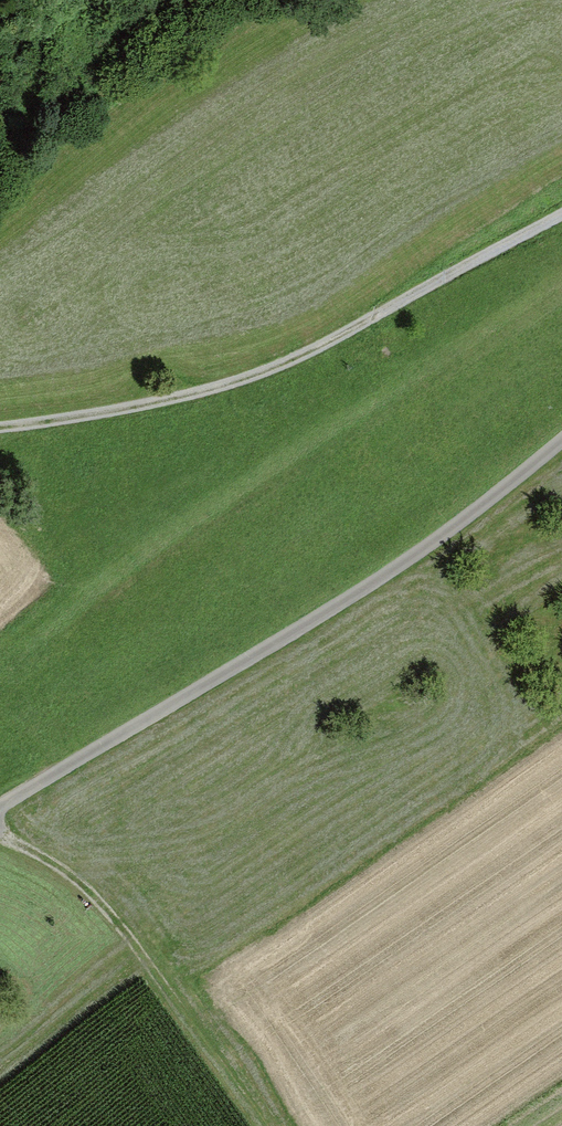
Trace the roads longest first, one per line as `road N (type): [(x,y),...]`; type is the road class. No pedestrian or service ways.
road 1 (track): [(561,440),(413,556),(0,806)]
road 2 (track): [(0,428),(199,392),(274,367),(561,215)]
road 3 (track): [(269,1125),(91,891),(0,834)]

